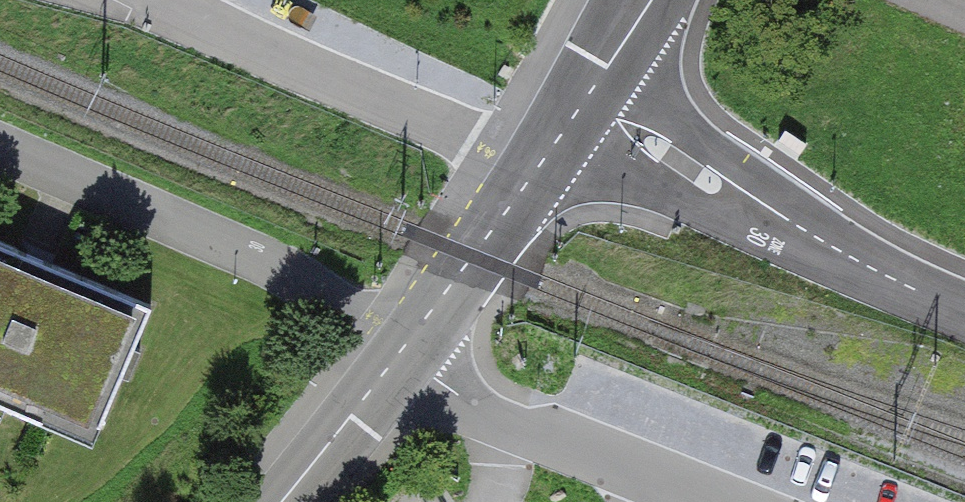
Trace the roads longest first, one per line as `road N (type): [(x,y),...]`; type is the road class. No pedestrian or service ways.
road 1 (residential): [(404,352),(303,279),(0,141)]
road 2 (residential): [(964,311),(751,207),(581,94)]
road 3 (residential): [(530,173),(152,0)]
road 4 (residential): [(717,501),(524,428),(454,393),(404,352)]
road 5 (primary): [(530,173),(404,352)]
road 6 (primary): [(404,352),(279,501)]

